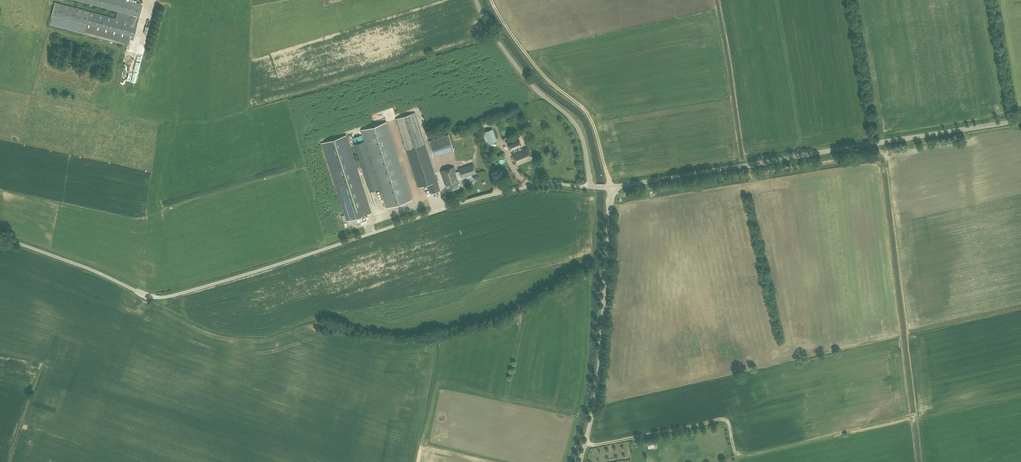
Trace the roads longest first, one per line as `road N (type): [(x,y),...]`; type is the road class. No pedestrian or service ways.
road 1 (unclassified): [(591,187),(546,185),(485,196),(168,297),(0,240)]
road 2 (unclassified): [(612,188),(1020,116)]
road 3 (unclassified): [(580,461),(596,394),(612,188)]
road 4 (track): [(491,0),(533,64),(590,118),(609,188)]
road 5 (unclassified): [(591,187),(579,130),(525,78),(476,0)]

